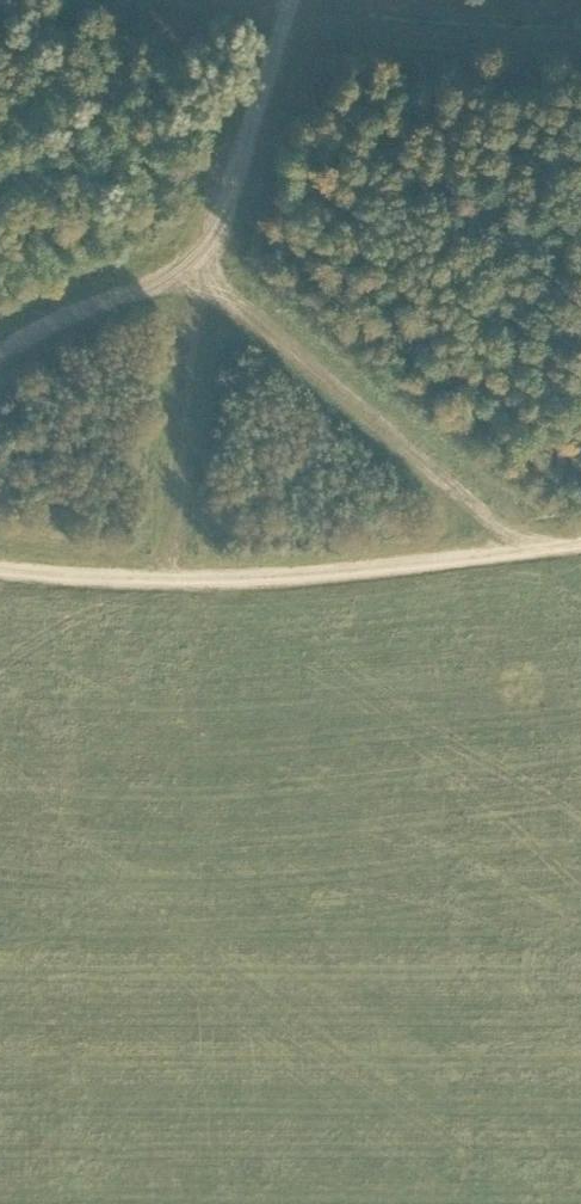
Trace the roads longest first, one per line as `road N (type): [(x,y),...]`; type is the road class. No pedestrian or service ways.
road 1 (track): [(519,541),(282,340),(197,287),(115,289),(0,348)]
road 2 (track): [(580,531),(306,573),(50,573),(0,565)]
road 3 (track): [(288,0),(197,287)]

